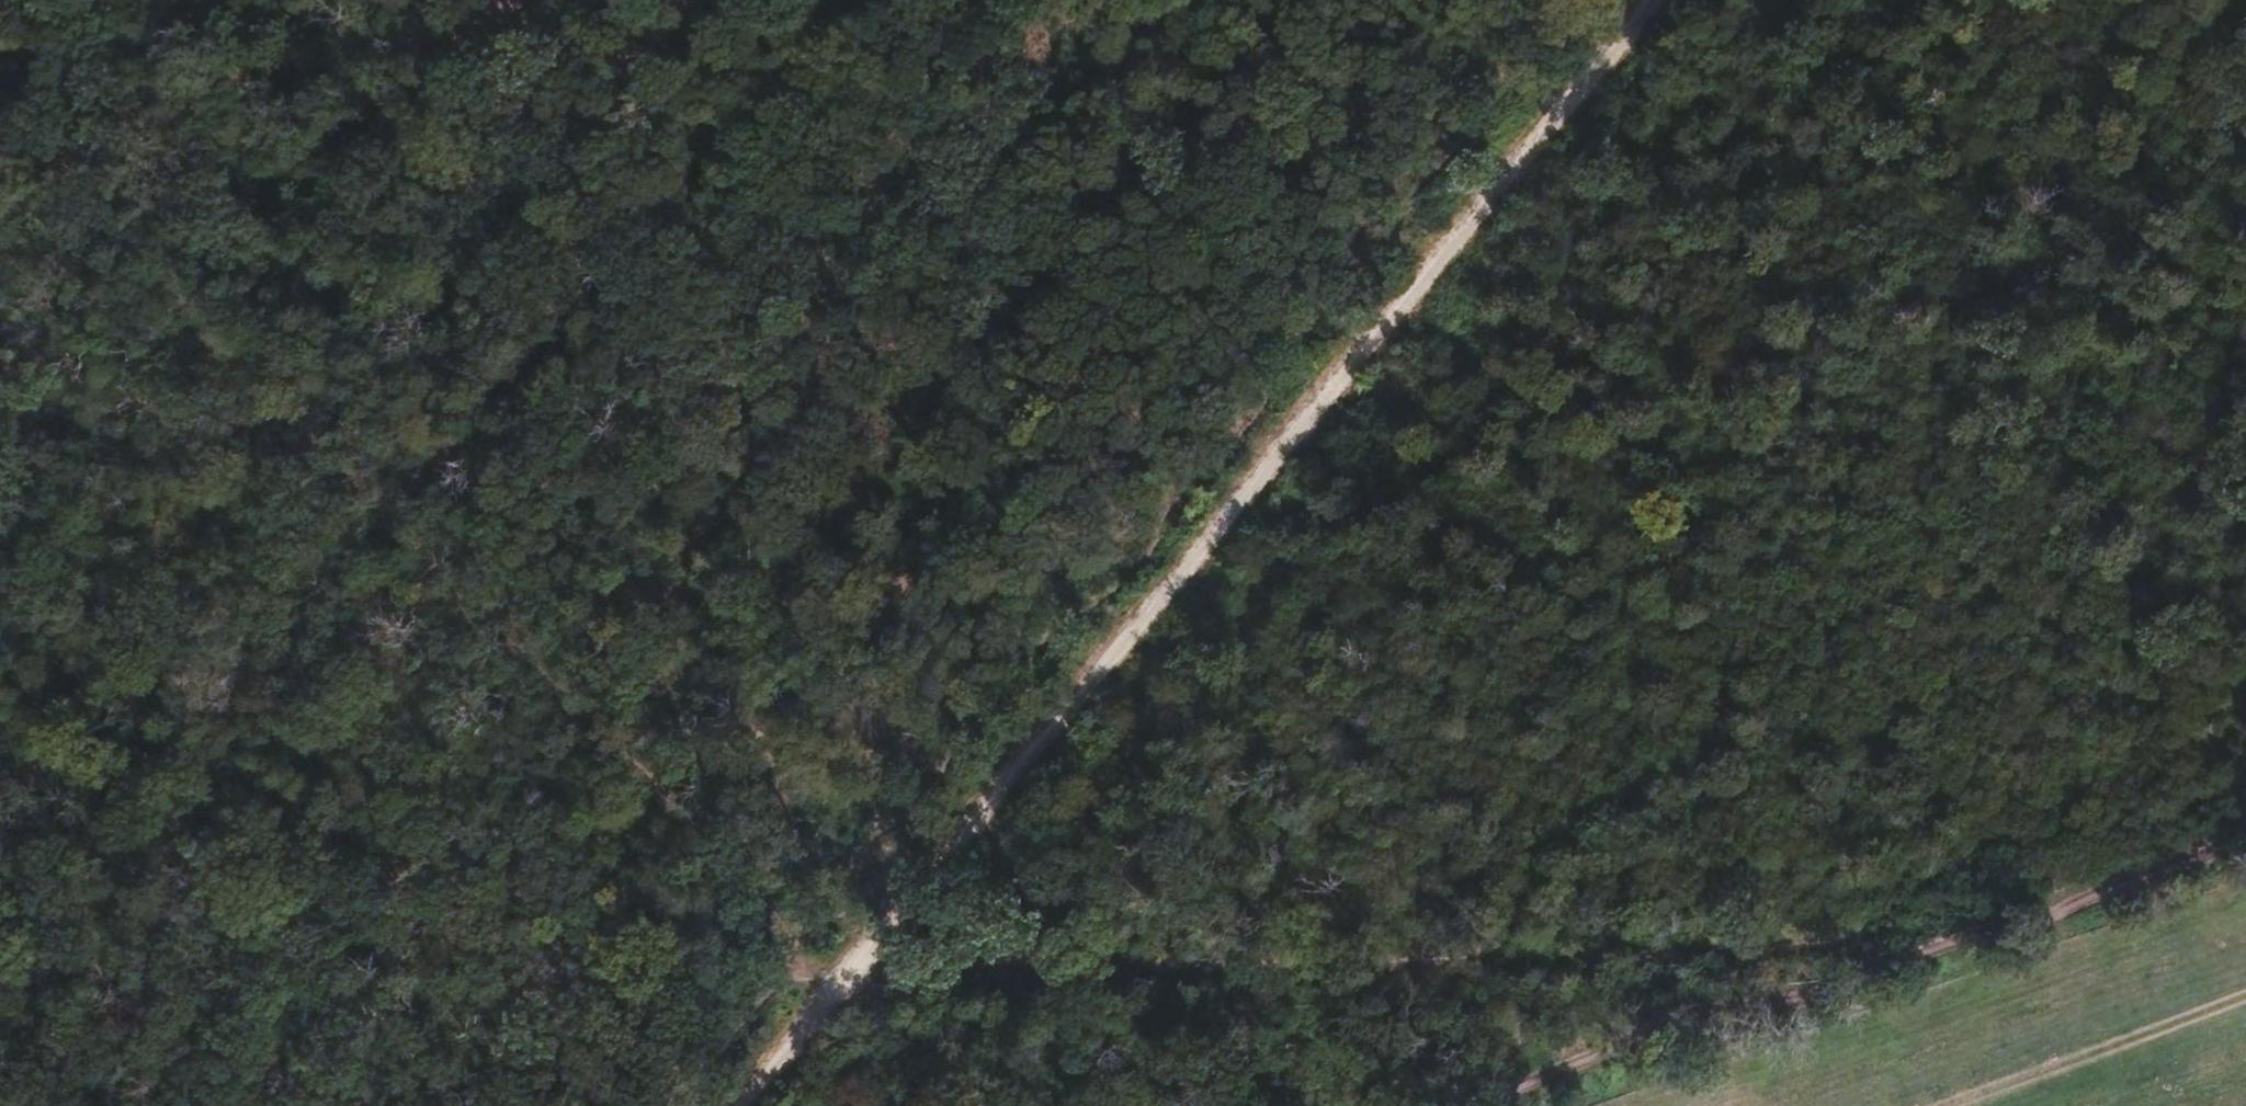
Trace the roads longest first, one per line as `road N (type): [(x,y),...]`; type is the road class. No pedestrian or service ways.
road 1 (unclassified): [(735,1105),(1668,0)]
road 2 (track): [(0,122),(865,948)]

